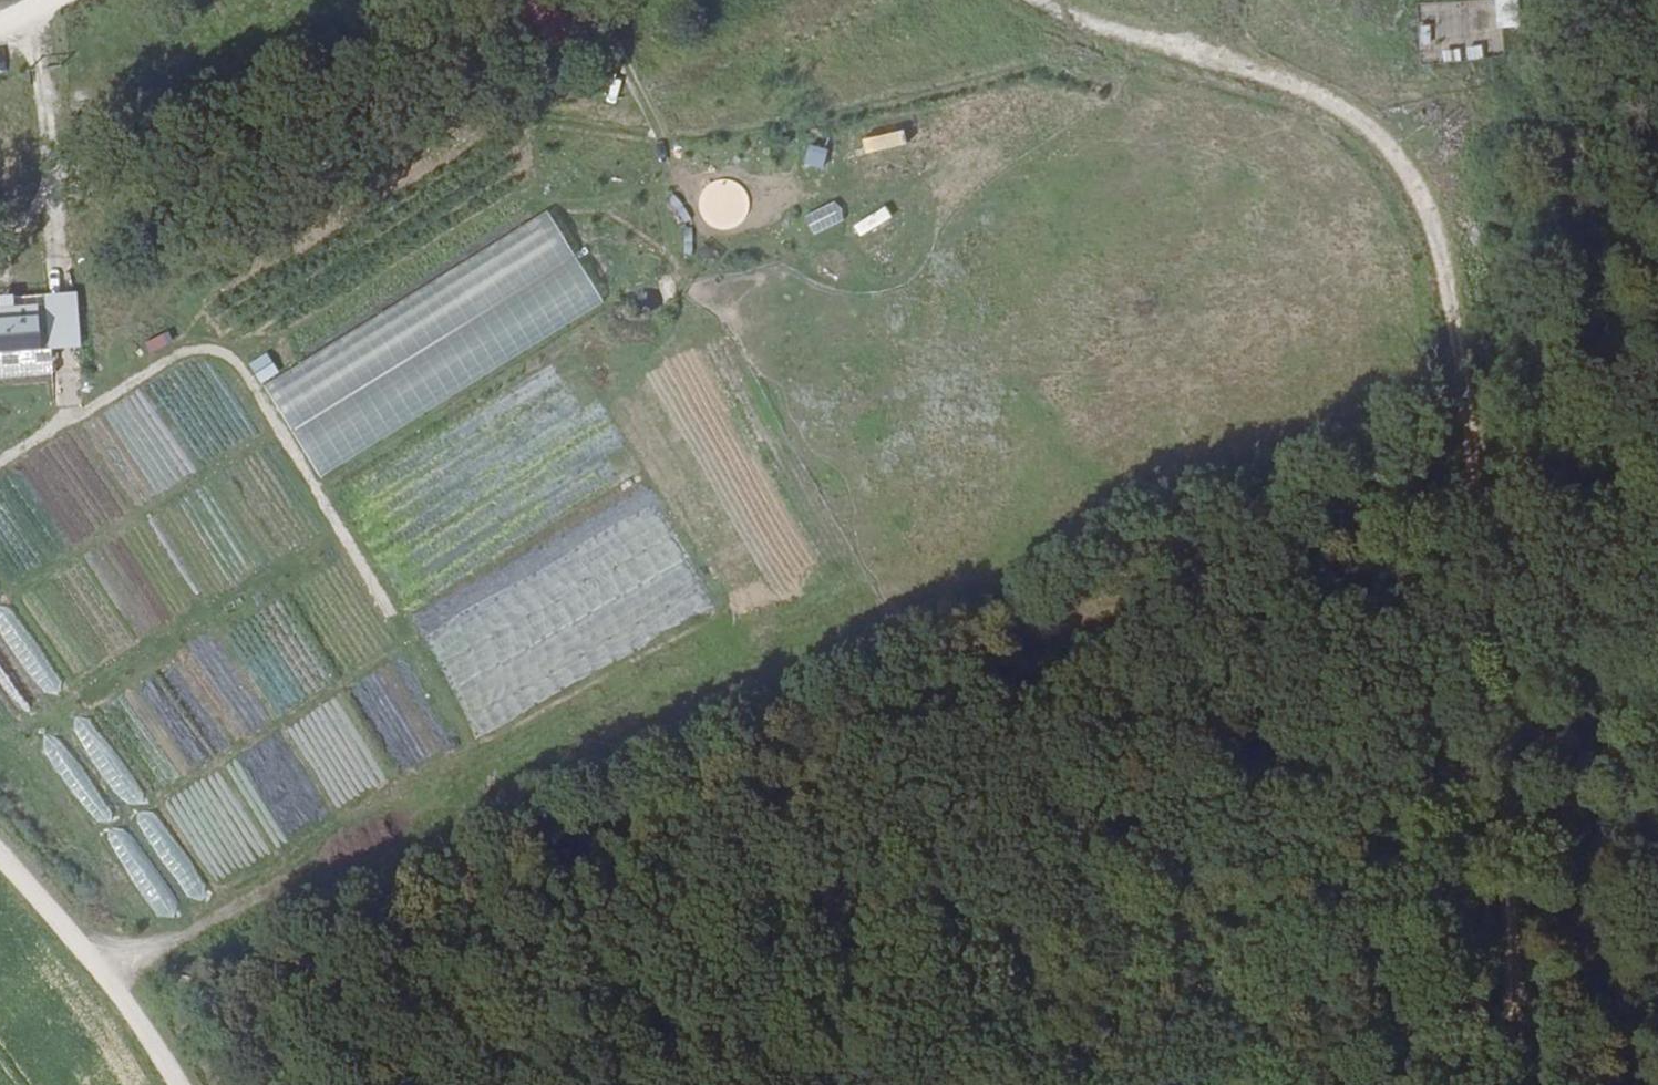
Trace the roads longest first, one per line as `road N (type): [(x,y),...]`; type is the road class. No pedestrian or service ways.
road 1 (track): [(1044,0),(1115,33),(1218,53),(1327,97),(1373,126),(1410,165),(1453,287),(1477,474),(1506,784),(1519,1084)]
road 2 (track): [(0,855),(123,999),(181,1084)]

